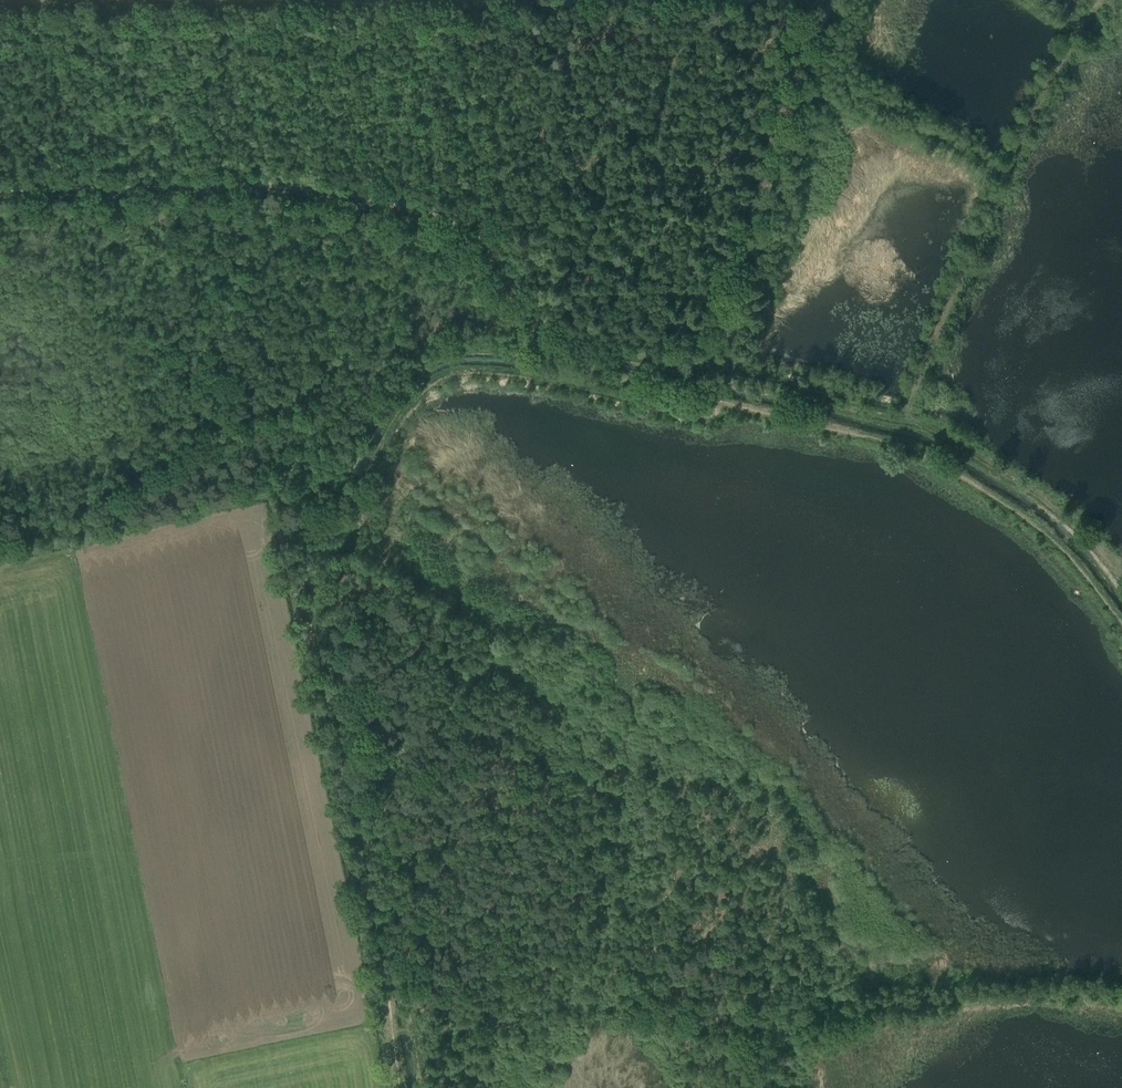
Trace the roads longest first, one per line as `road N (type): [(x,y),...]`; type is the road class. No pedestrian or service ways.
road 1 (track): [(545,331),(474,235),(368,199),(318,188),(0,189)]
road 2 (track): [(720,377),(942,436),(1077,527),(1121,579)]
road 3 (track): [(473,22),(467,75),(482,198),(478,238)]
road 4 (track): [(545,331),(689,369)]

